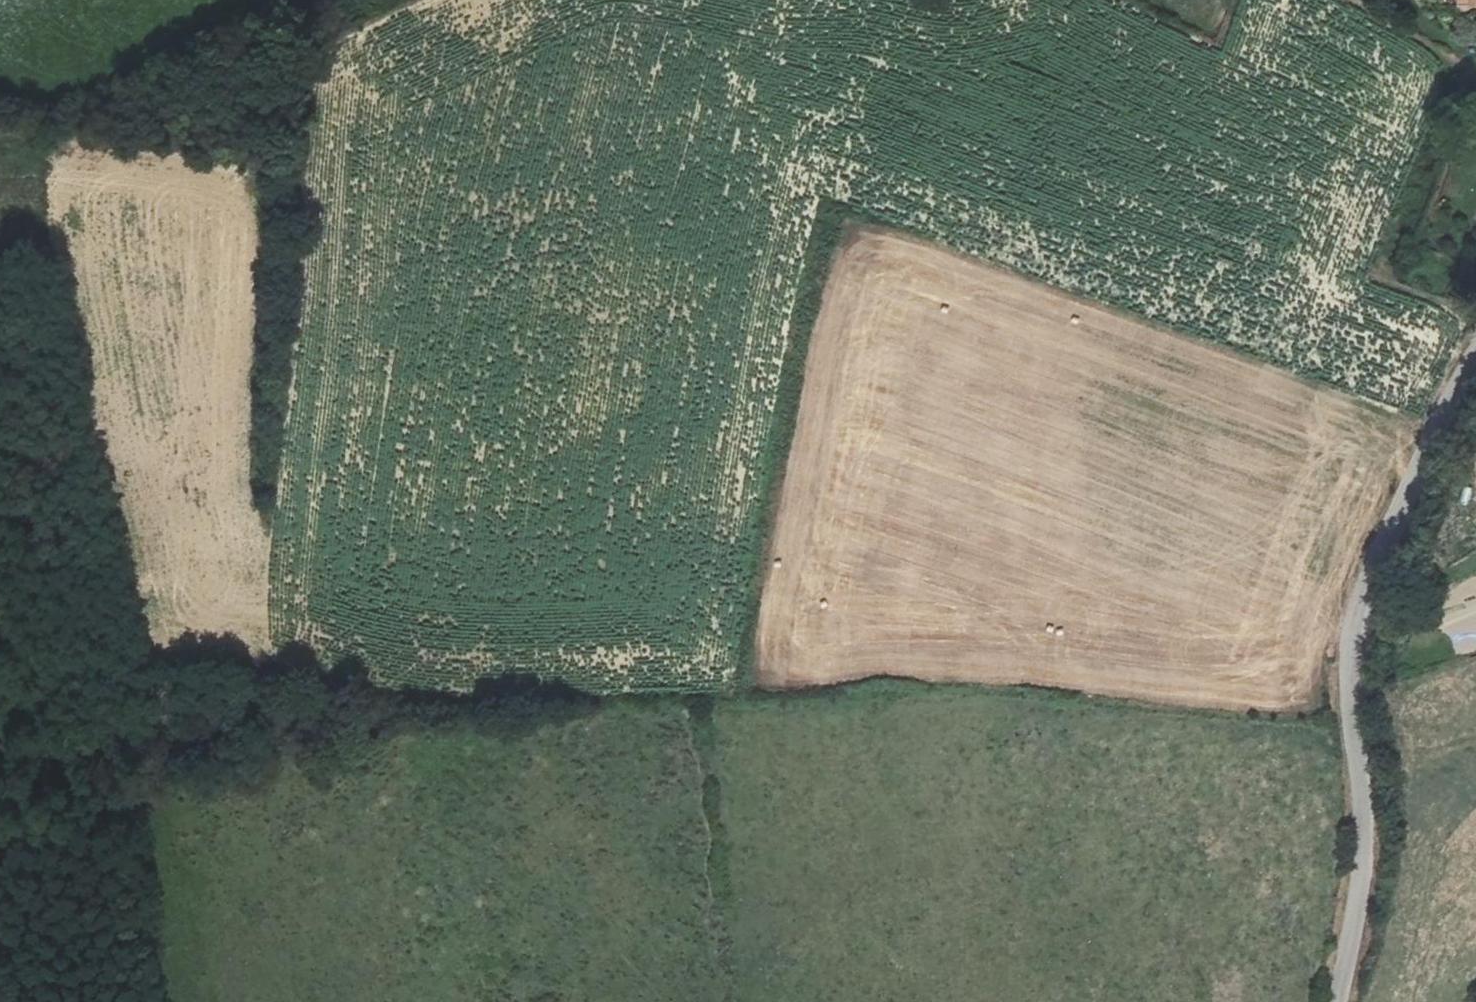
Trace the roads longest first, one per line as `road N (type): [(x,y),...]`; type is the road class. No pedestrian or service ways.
road 1 (unclassified): [(1475,358),(1355,613),(1349,683),(1363,851),(1335,1001)]

